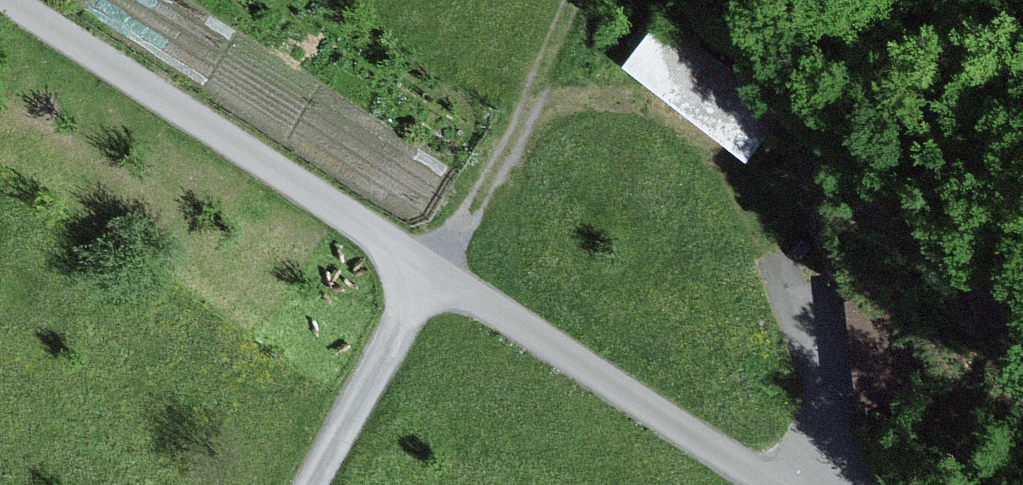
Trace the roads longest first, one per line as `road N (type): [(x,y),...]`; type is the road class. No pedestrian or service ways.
road 1 (track): [(4,0),(433,273)]
road 2 (track): [(771,484),(433,273)]
road 3 (track): [(433,273),(583,0)]
road 4 (track): [(433,273),(317,484)]
road 5 (track): [(827,484),(825,402),(790,261)]

